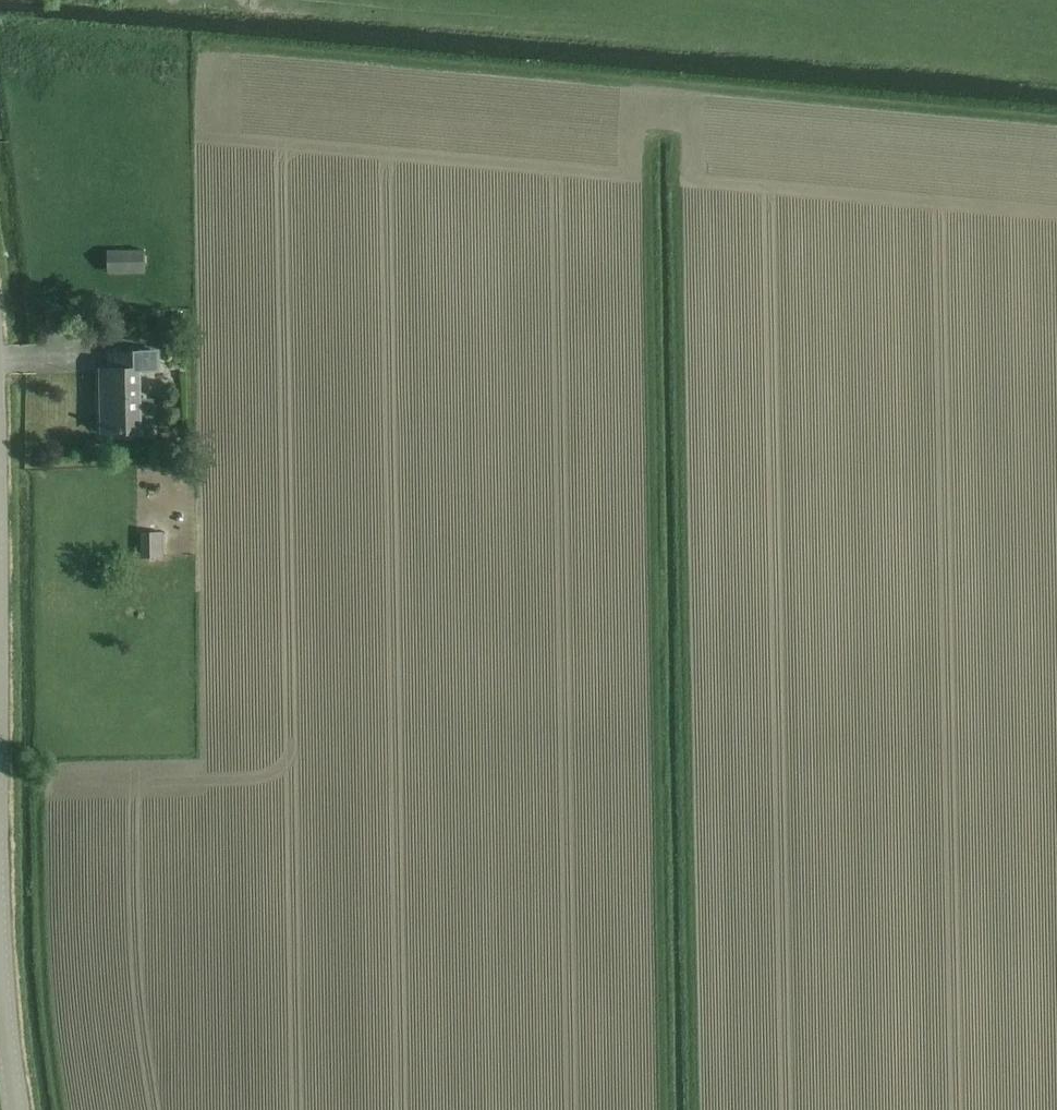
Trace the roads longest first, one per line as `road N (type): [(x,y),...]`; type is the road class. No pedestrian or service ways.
road 1 (unclassified): [(17,1109),(0,967)]

